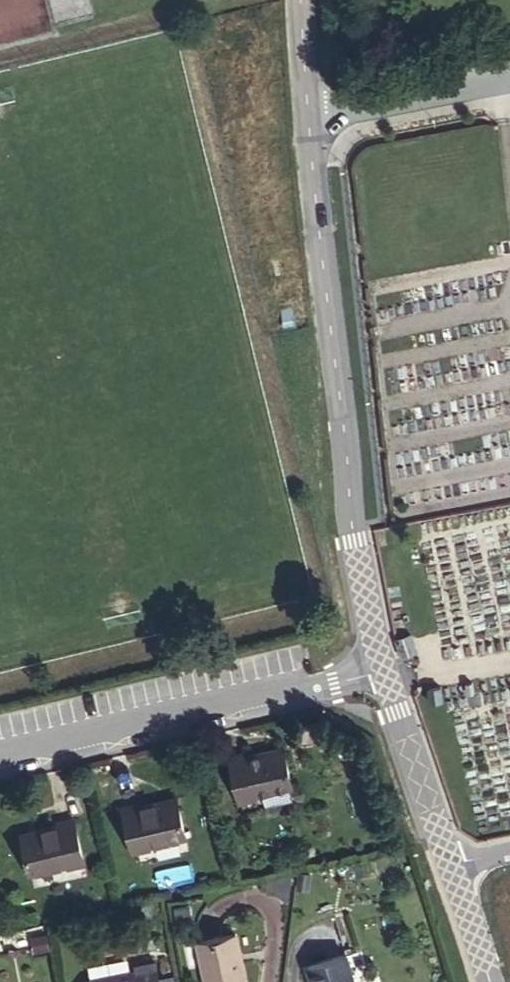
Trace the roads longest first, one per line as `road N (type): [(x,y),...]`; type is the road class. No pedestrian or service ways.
road 1 (tertiary): [(304,117),(343,444),(381,668)]
road 2 (unclassified): [(0,760),(381,668)]
road 3 (unclassified): [(304,117),(509,79)]
road 4 (tertiary): [(381,668),(437,863)]
road 5 (tertiary): [(437,863),(472,981)]

